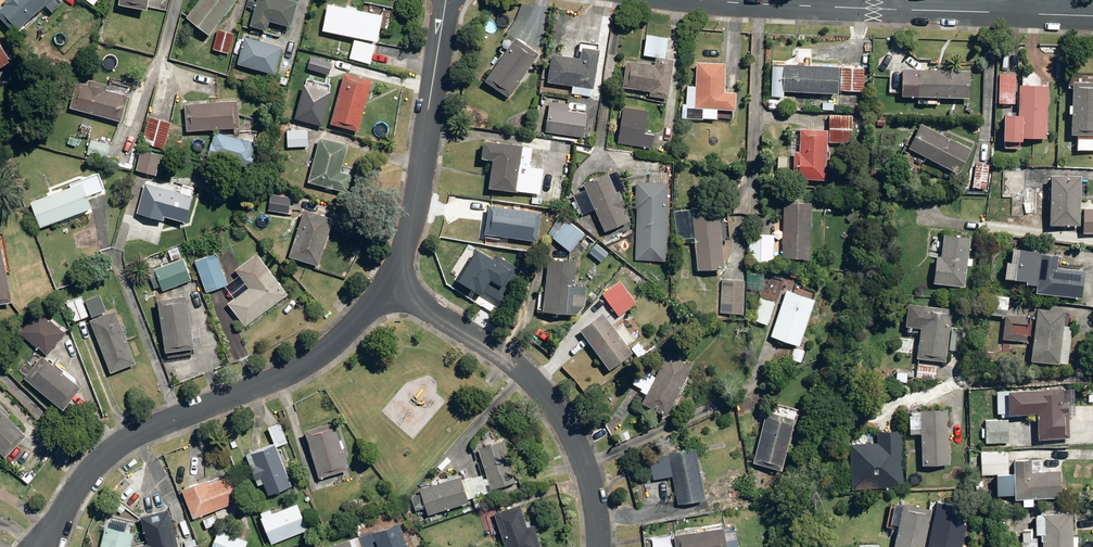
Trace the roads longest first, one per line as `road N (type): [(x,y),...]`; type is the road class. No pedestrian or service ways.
road 1 (residential): [(389,287),(304,365),(103,456),(43,546)]
road 2 (residential): [(598,546),(591,487),(551,398),(516,364),(389,287)]
road 3 (tertiary): [(708,0),(1029,14)]
road 4 (residential): [(446,0),(413,217),(389,287)]

